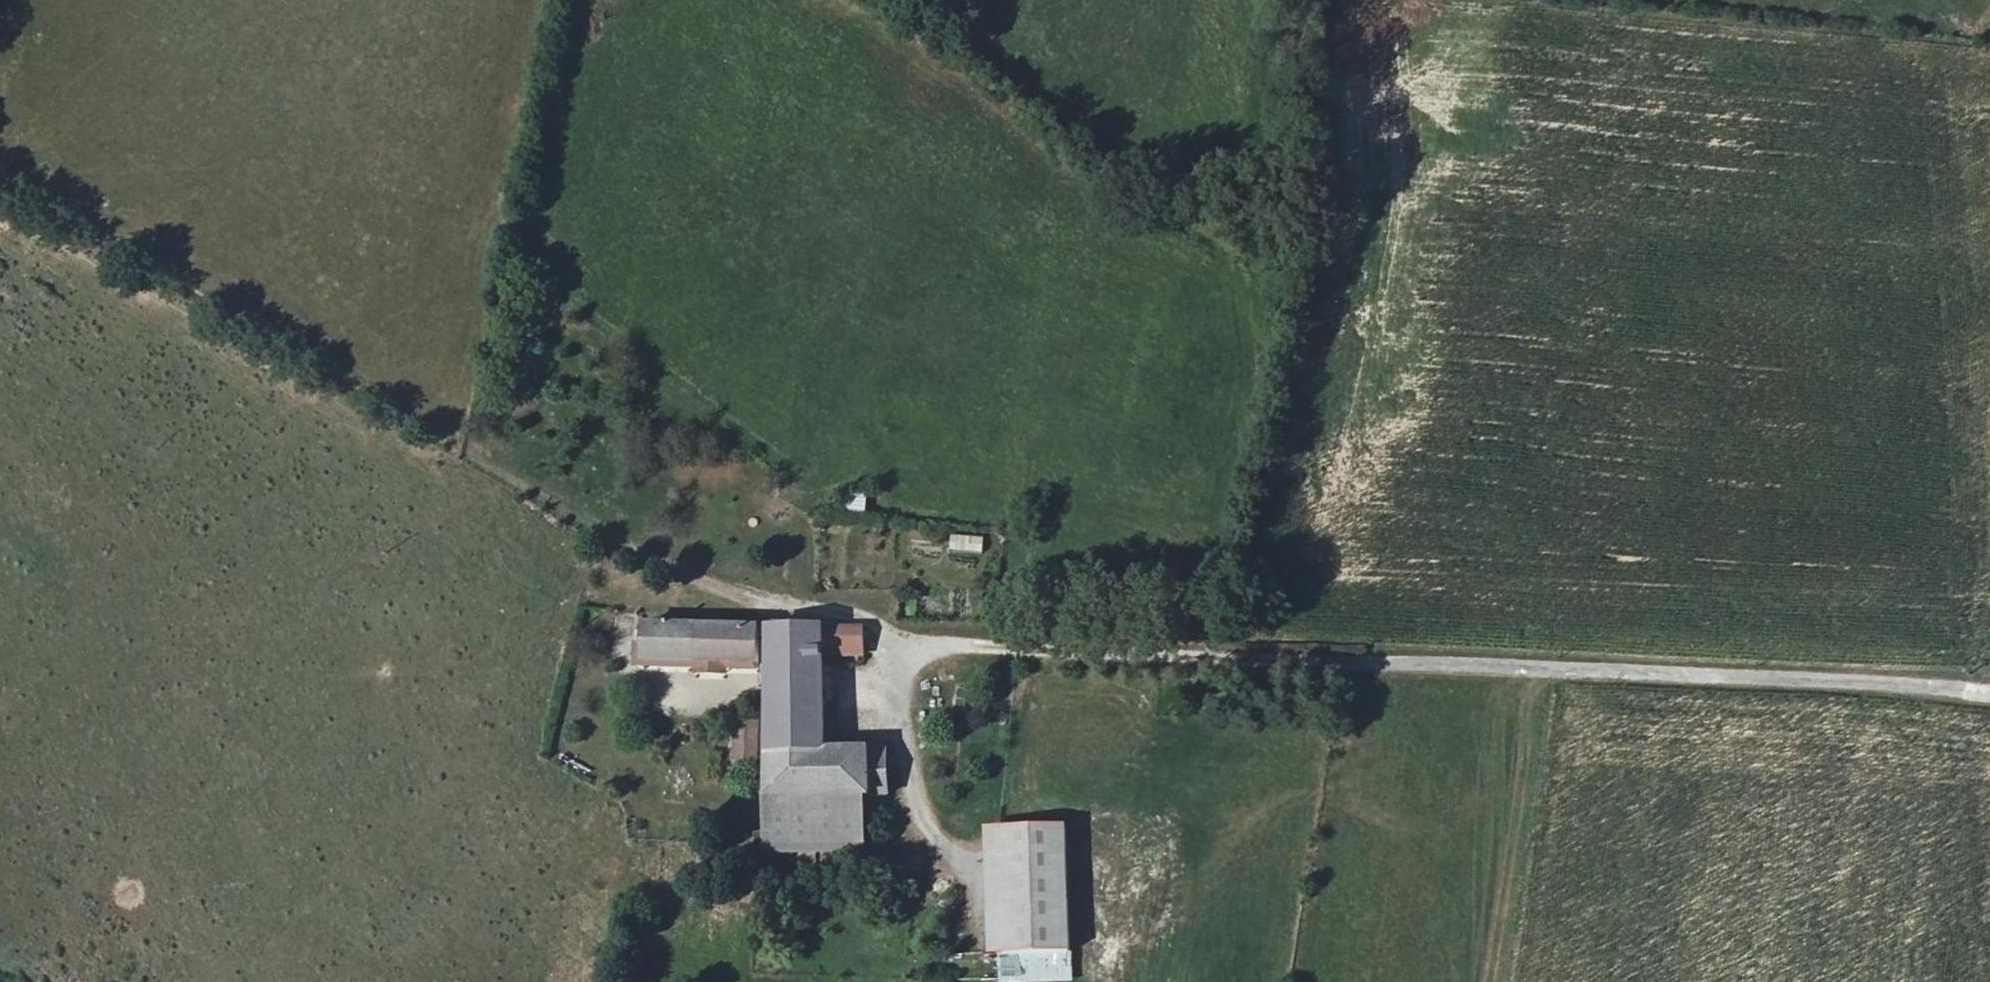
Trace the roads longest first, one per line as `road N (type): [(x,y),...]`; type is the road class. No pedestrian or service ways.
road 1 (unclassified): [(1989,690),(885,628),(706,584)]
road 2 (track): [(706,584),(584,533),(431,449),(0,189)]

